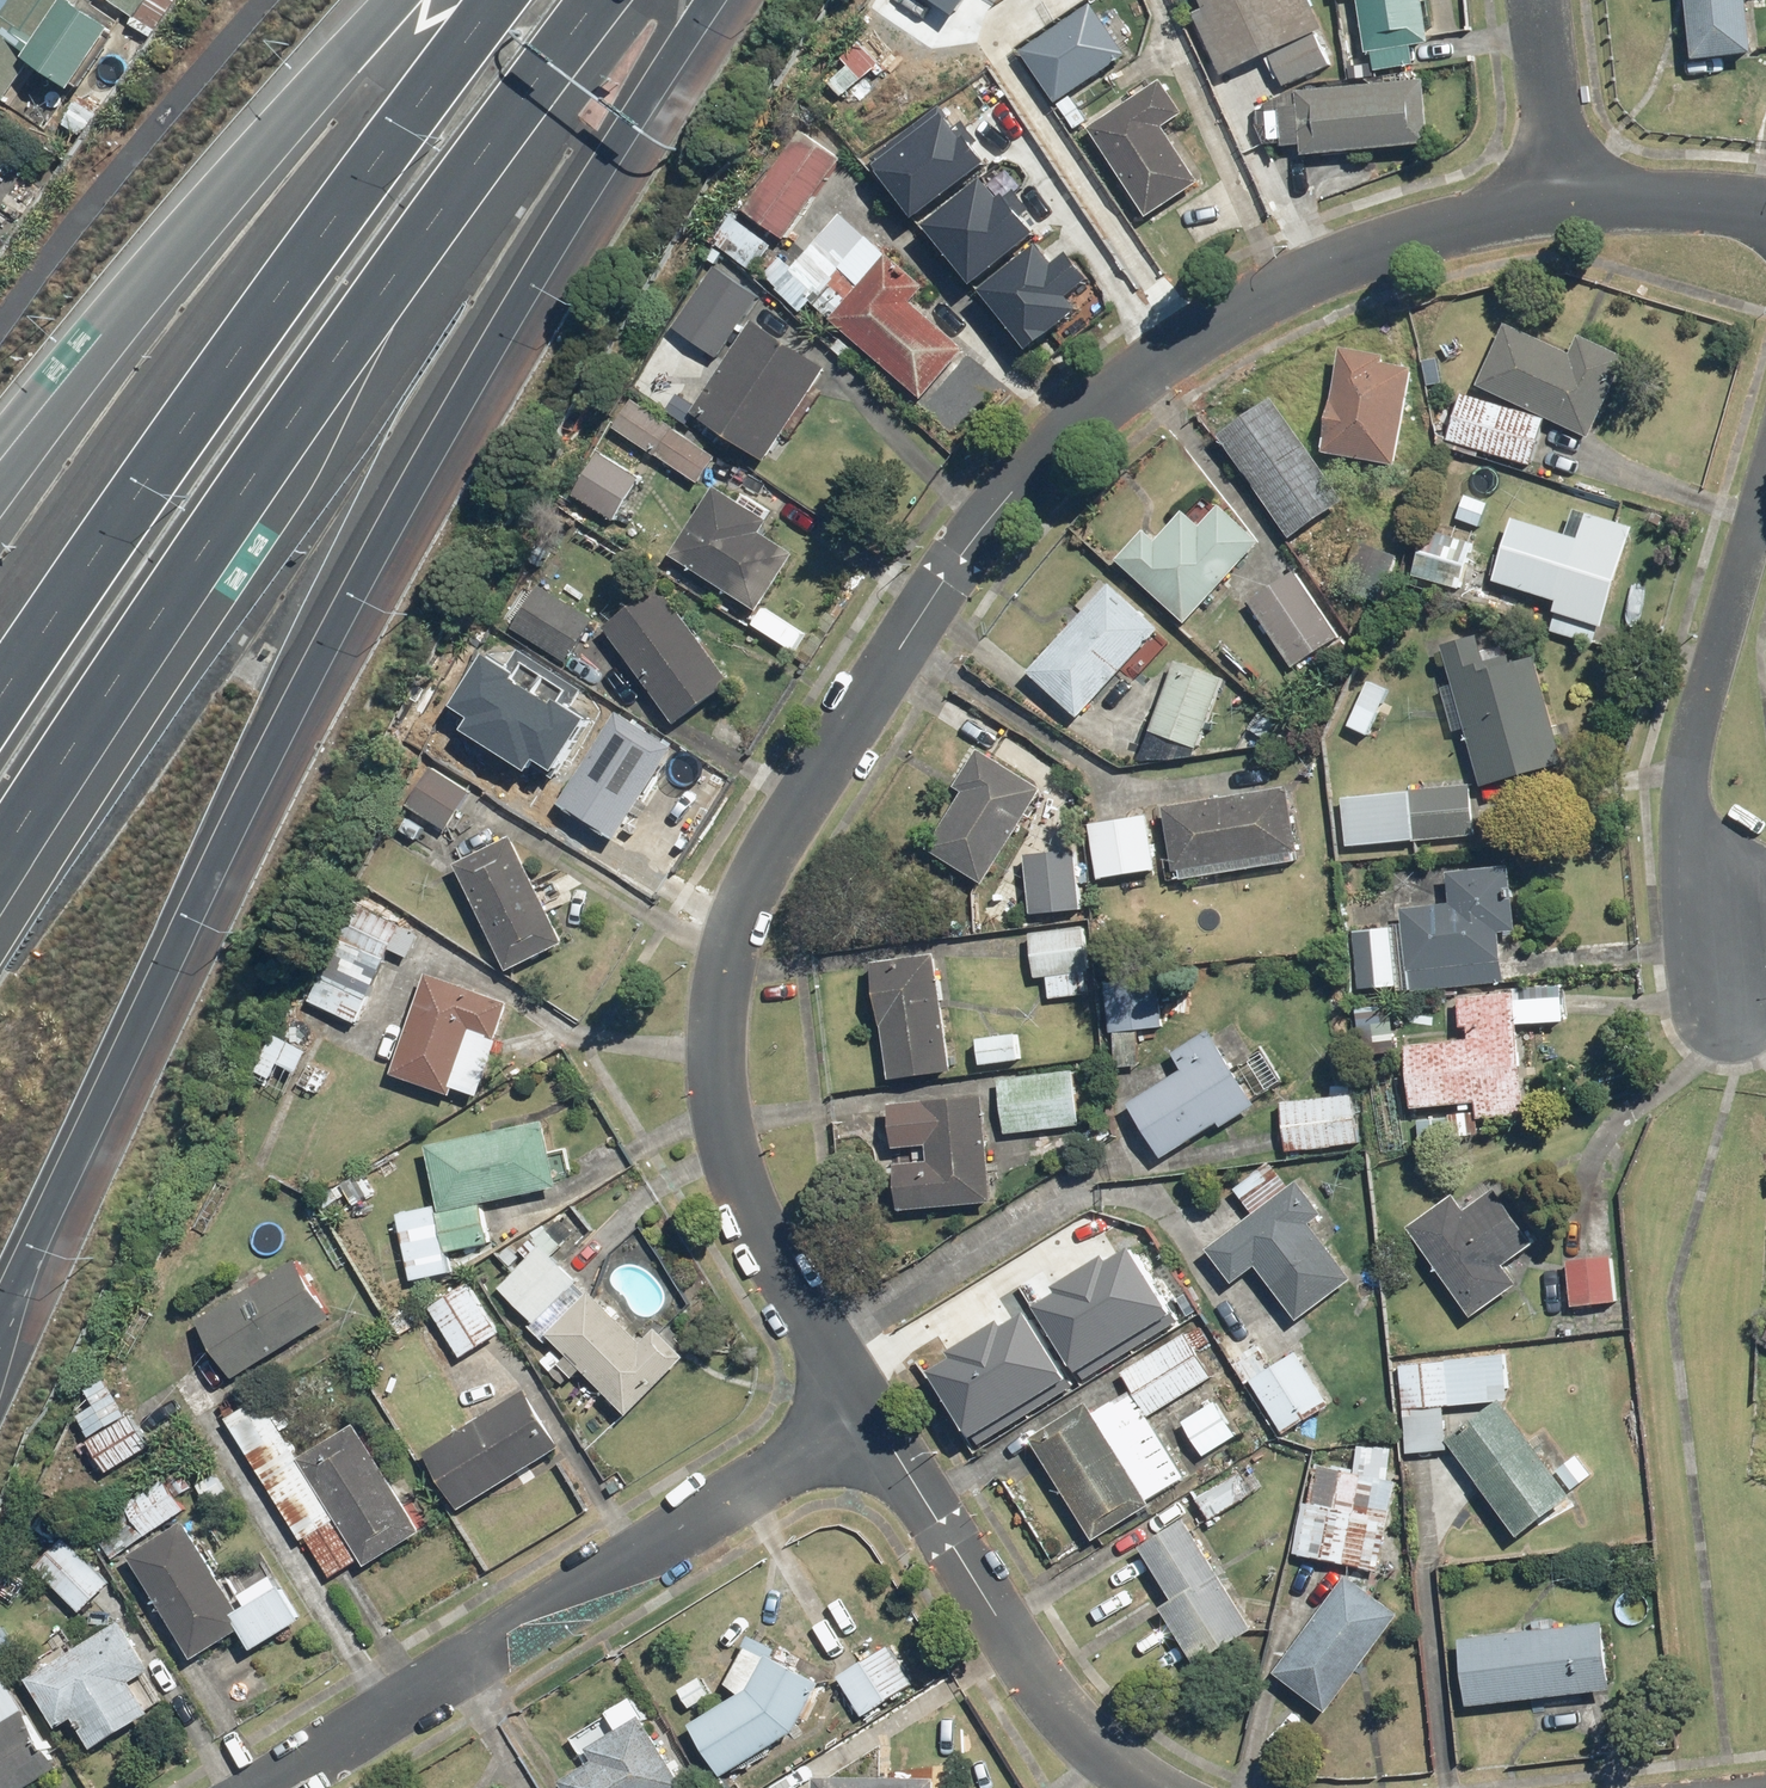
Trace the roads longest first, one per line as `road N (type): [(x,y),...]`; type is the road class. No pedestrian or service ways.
road 1 (residential): [(863,1420),(745,1160),(728,1087),(737,900),(1018,475),(1205,320),(1352,245),(1460,209),(1558,192)]
road 2 (motorway): [(724,0),(497,351),(370,576),(0,1333)]
road 3 (motorway): [(597,0),(309,392),(0,859)]
road 4 (motorway): [(0,709),(500,0)]
road 5 (residential): [(270,1787),(474,1661),(496,1620),(632,1561),(863,1420)]
road 6 (motorway): [(0,490),(190,244),(393,0)]
road 7 (residential): [(1730,1000),(1688,824),(1690,766),(1765,472)]
road 8 (residential): [(1145,1787),(1054,1708),(863,1420)]
road 9 (residential): [(1558,192),(1669,190),(1765,204)]
road 10 (residential): [(1558,192),(1536,0)]

